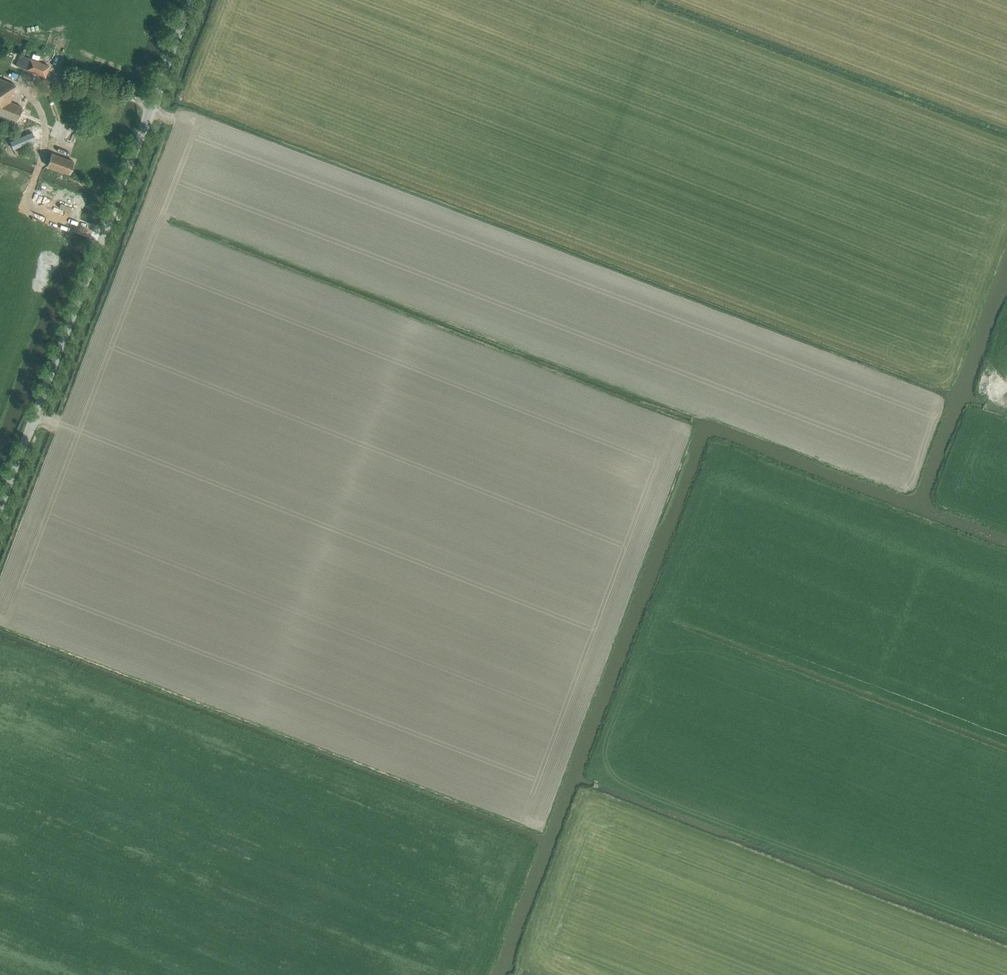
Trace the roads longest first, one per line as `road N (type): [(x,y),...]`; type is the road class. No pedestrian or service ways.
road 1 (unclassified): [(0,511),(194,0)]

